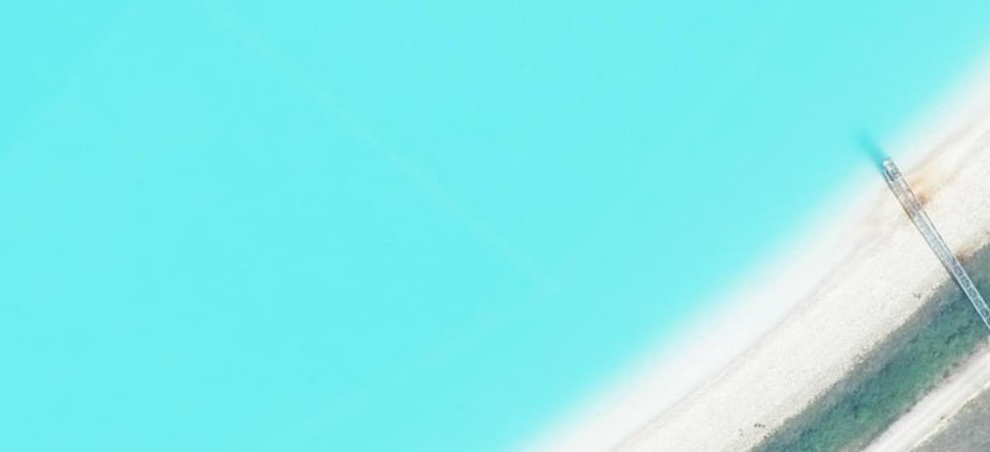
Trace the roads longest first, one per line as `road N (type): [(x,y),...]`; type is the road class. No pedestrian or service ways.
road 1 (track): [(881,451),(989,360)]

